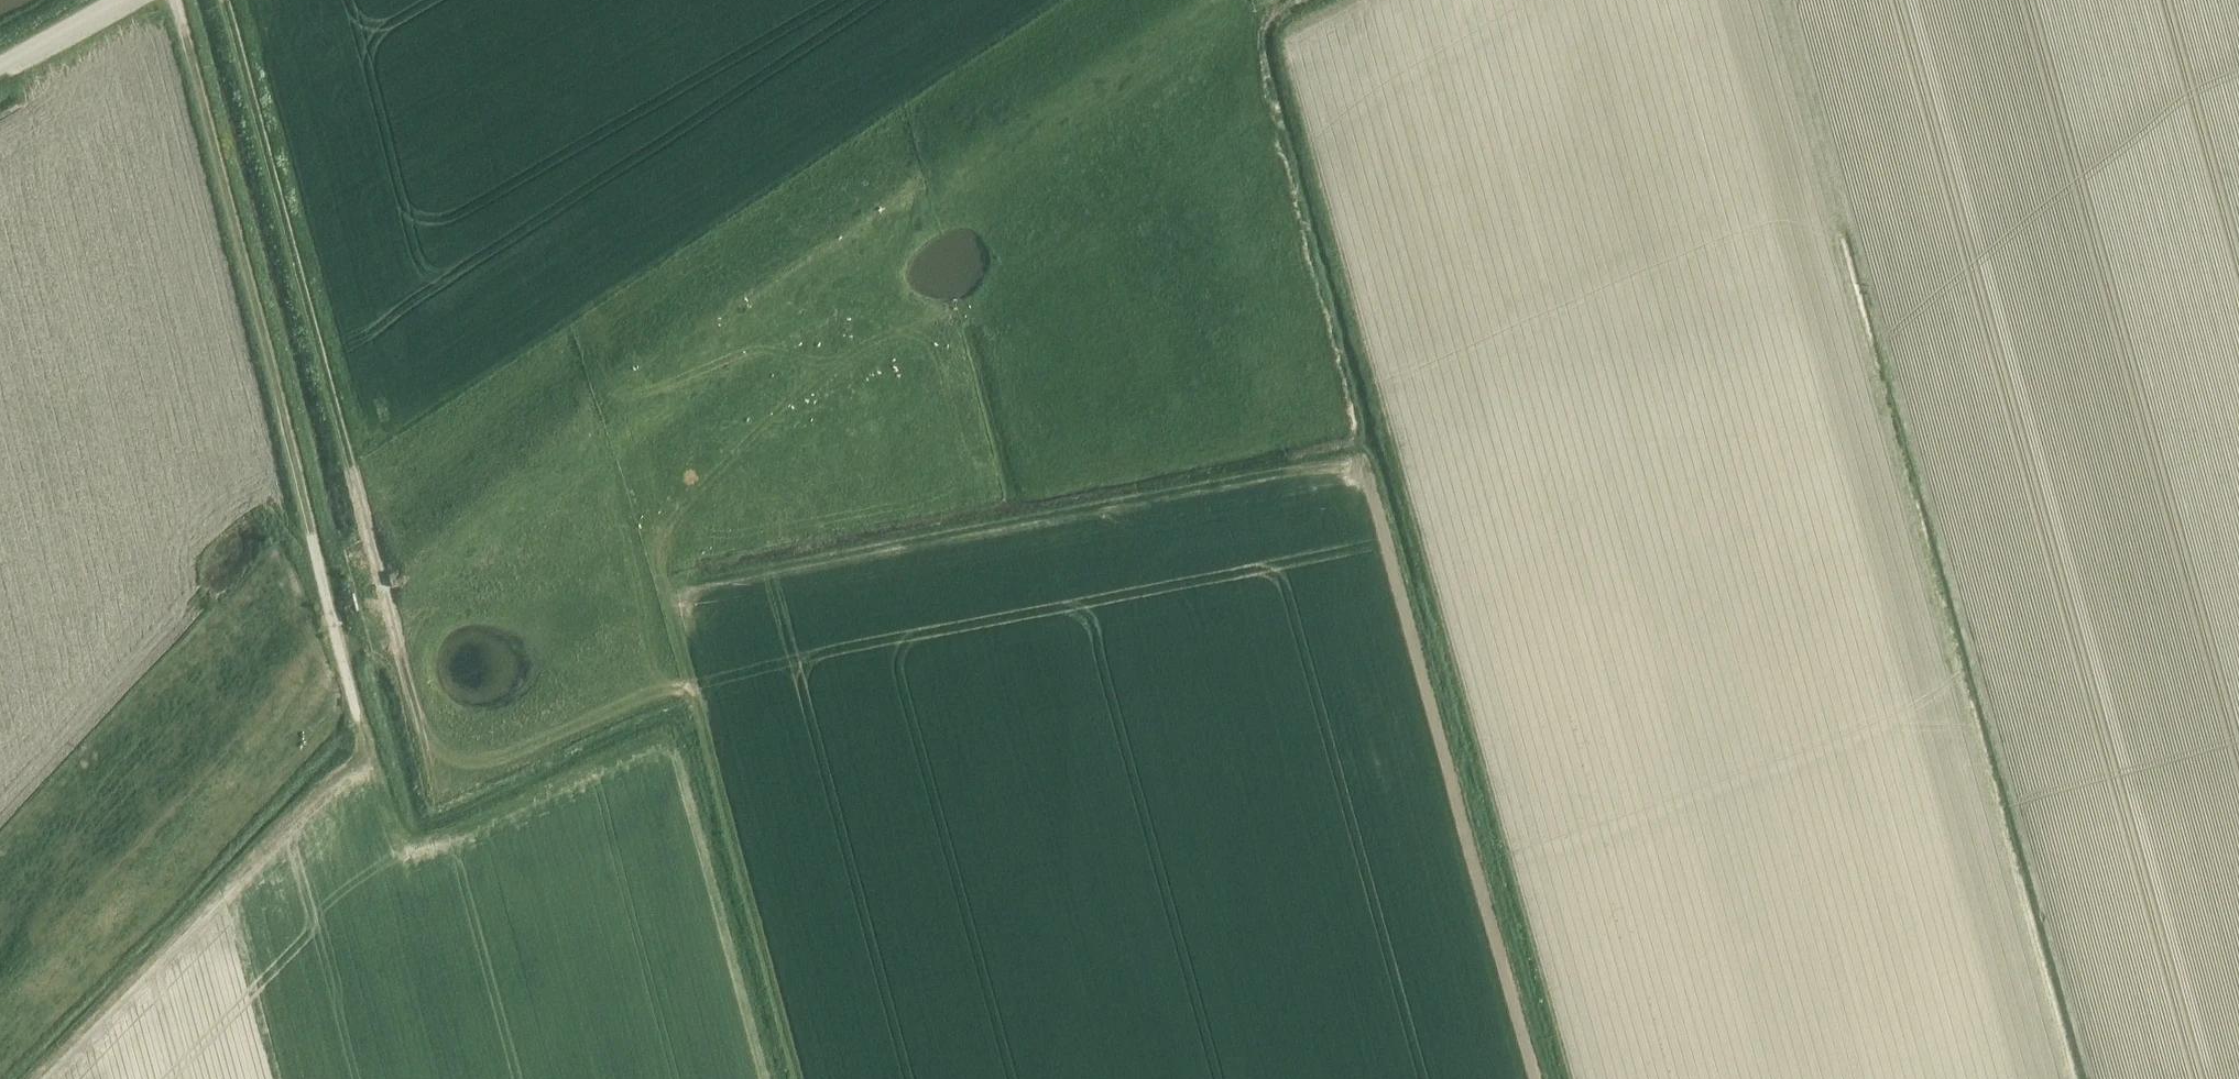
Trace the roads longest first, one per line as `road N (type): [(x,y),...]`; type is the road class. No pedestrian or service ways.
road 1 (unclassified): [(0,62),(117,0)]

